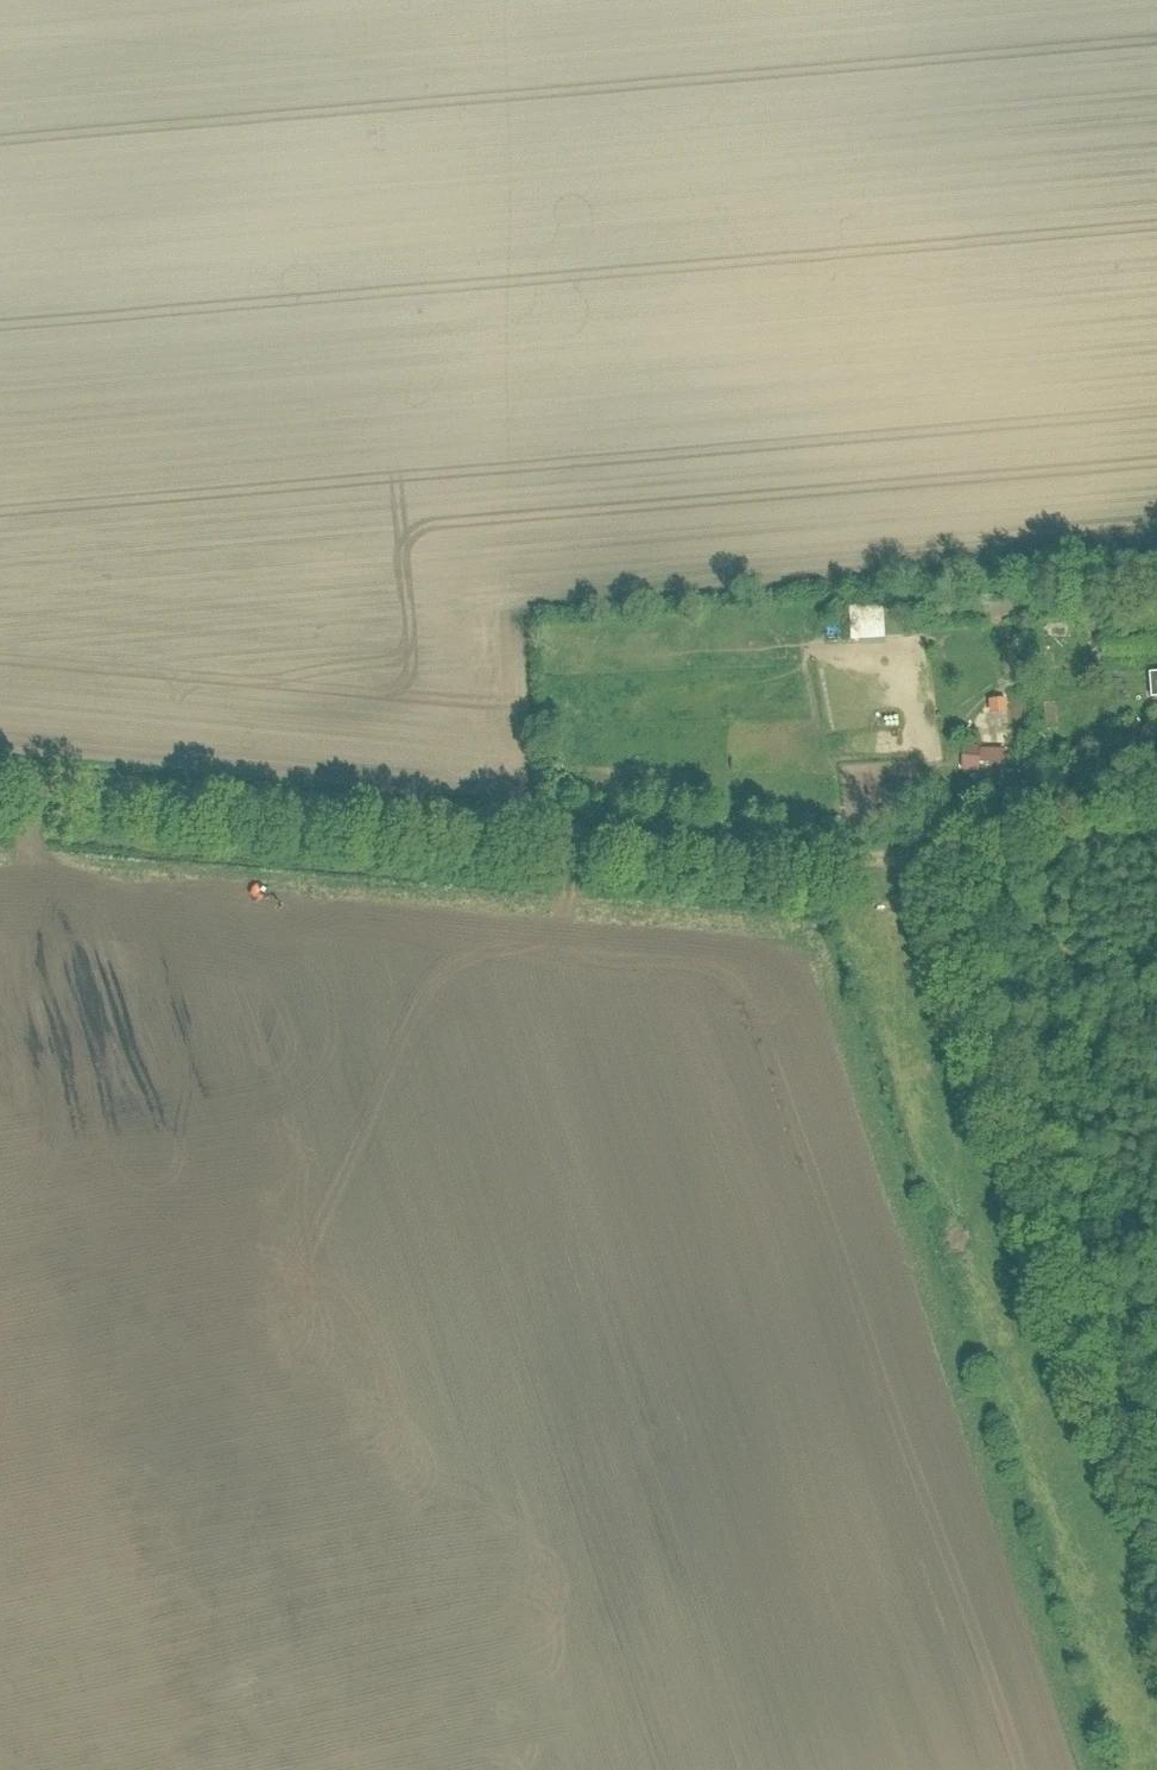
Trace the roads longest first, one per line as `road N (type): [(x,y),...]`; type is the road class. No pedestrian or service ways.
road 1 (track): [(1156,775),(888,862),(0,781)]

